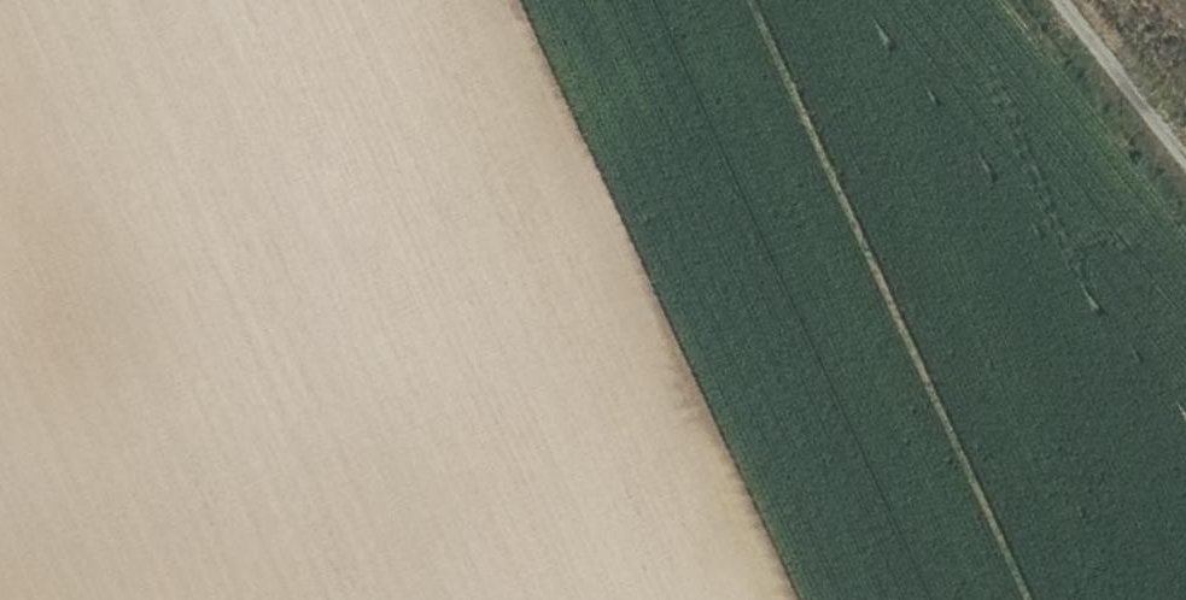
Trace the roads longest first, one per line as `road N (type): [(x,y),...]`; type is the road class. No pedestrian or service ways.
road 1 (track): [(1061,0),(1185,157)]

